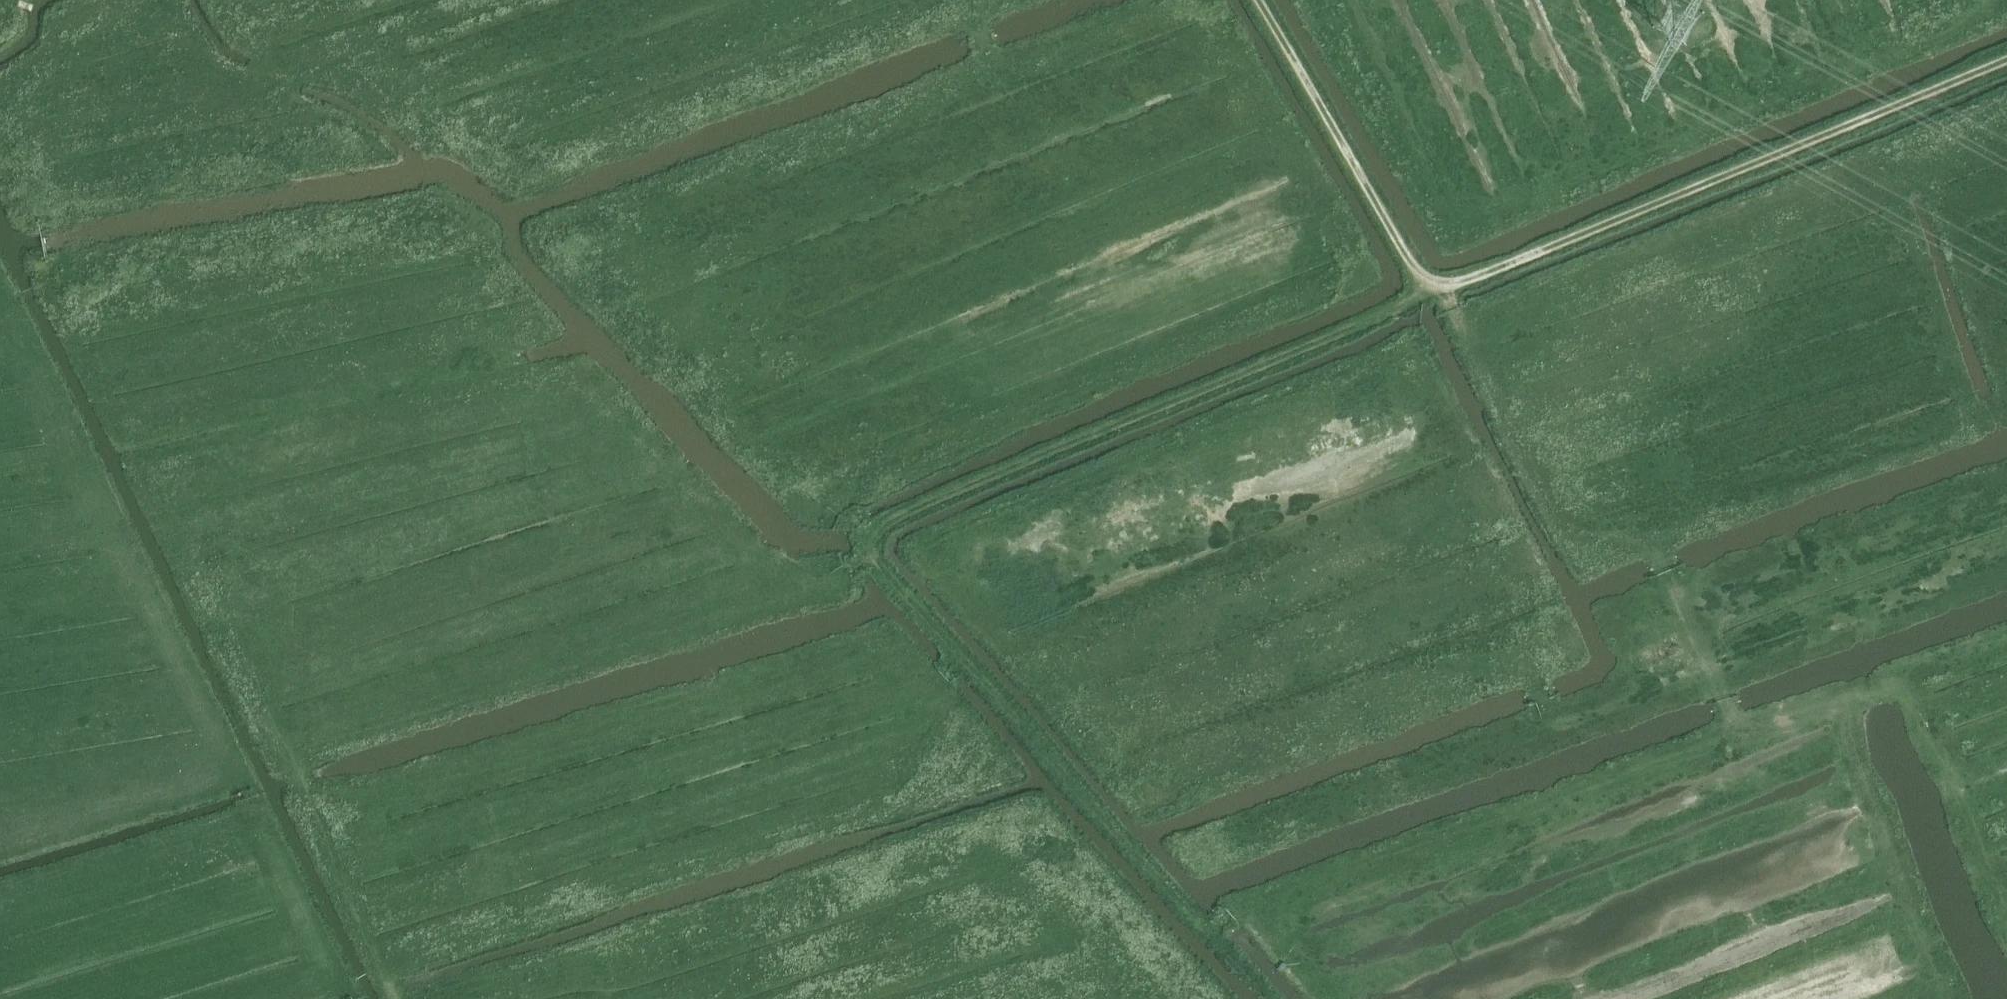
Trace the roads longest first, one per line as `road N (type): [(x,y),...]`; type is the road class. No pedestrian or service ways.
road 1 (track): [(2006,61),(1479,278),(1446,284),(1413,263),(1257,0)]

